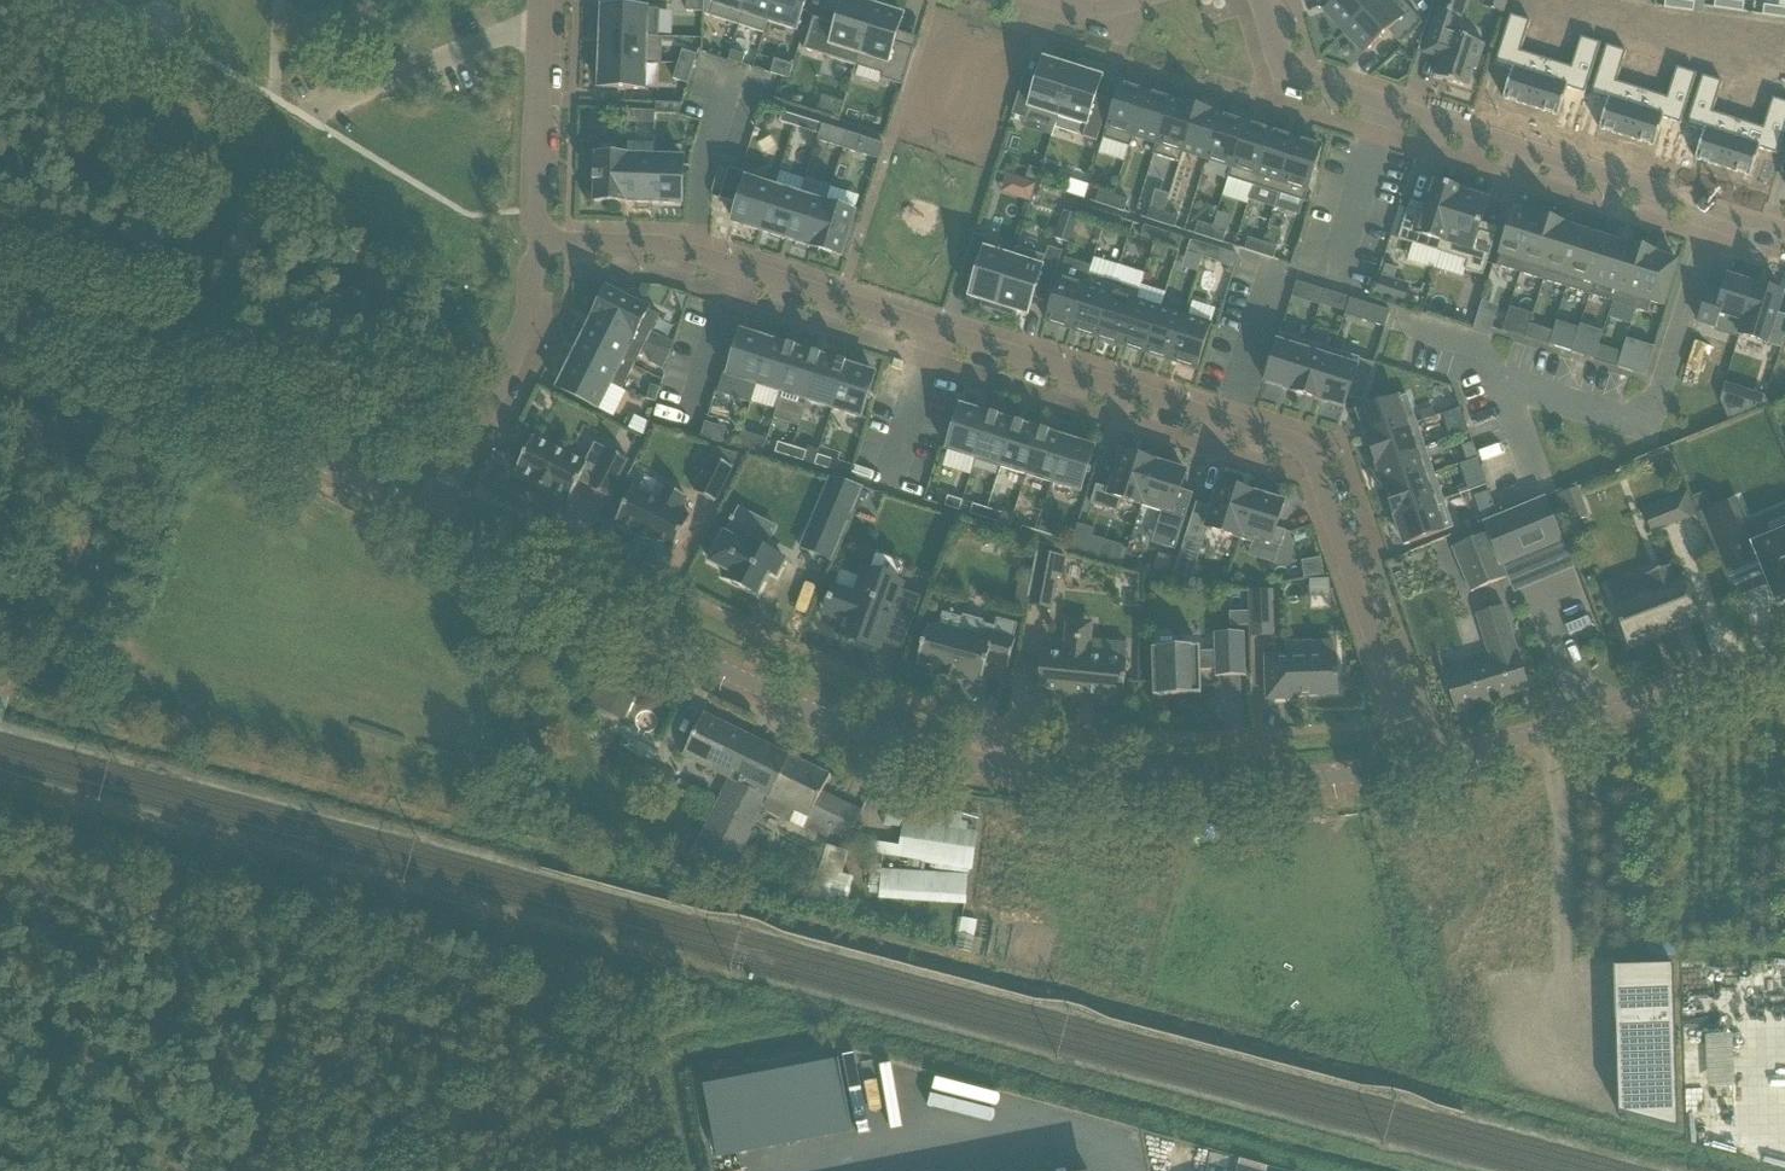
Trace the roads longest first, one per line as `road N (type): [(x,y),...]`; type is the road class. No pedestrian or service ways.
road 1 (residential): [(533,246),(675,251),(1302,449),(1422,775)]
road 2 (residential): [(1422,775),(1267,789),(1147,789),(1033,777),(870,734),(429,526)]
road 3 (residential): [(1264,0),(1284,69),(1784,228)]
road 4 (residential): [(1784,662),(1422,775)]
road 5 (residential): [(429,526),(120,358)]
road 6 (residential): [(429,526),(532,317),(533,246)]
road 7 (residential): [(300,114),(507,30),(540,31)]
road 8 (residential): [(533,246),(540,31)]
road 9 (unclassified): [(120,358),(0,295)]

